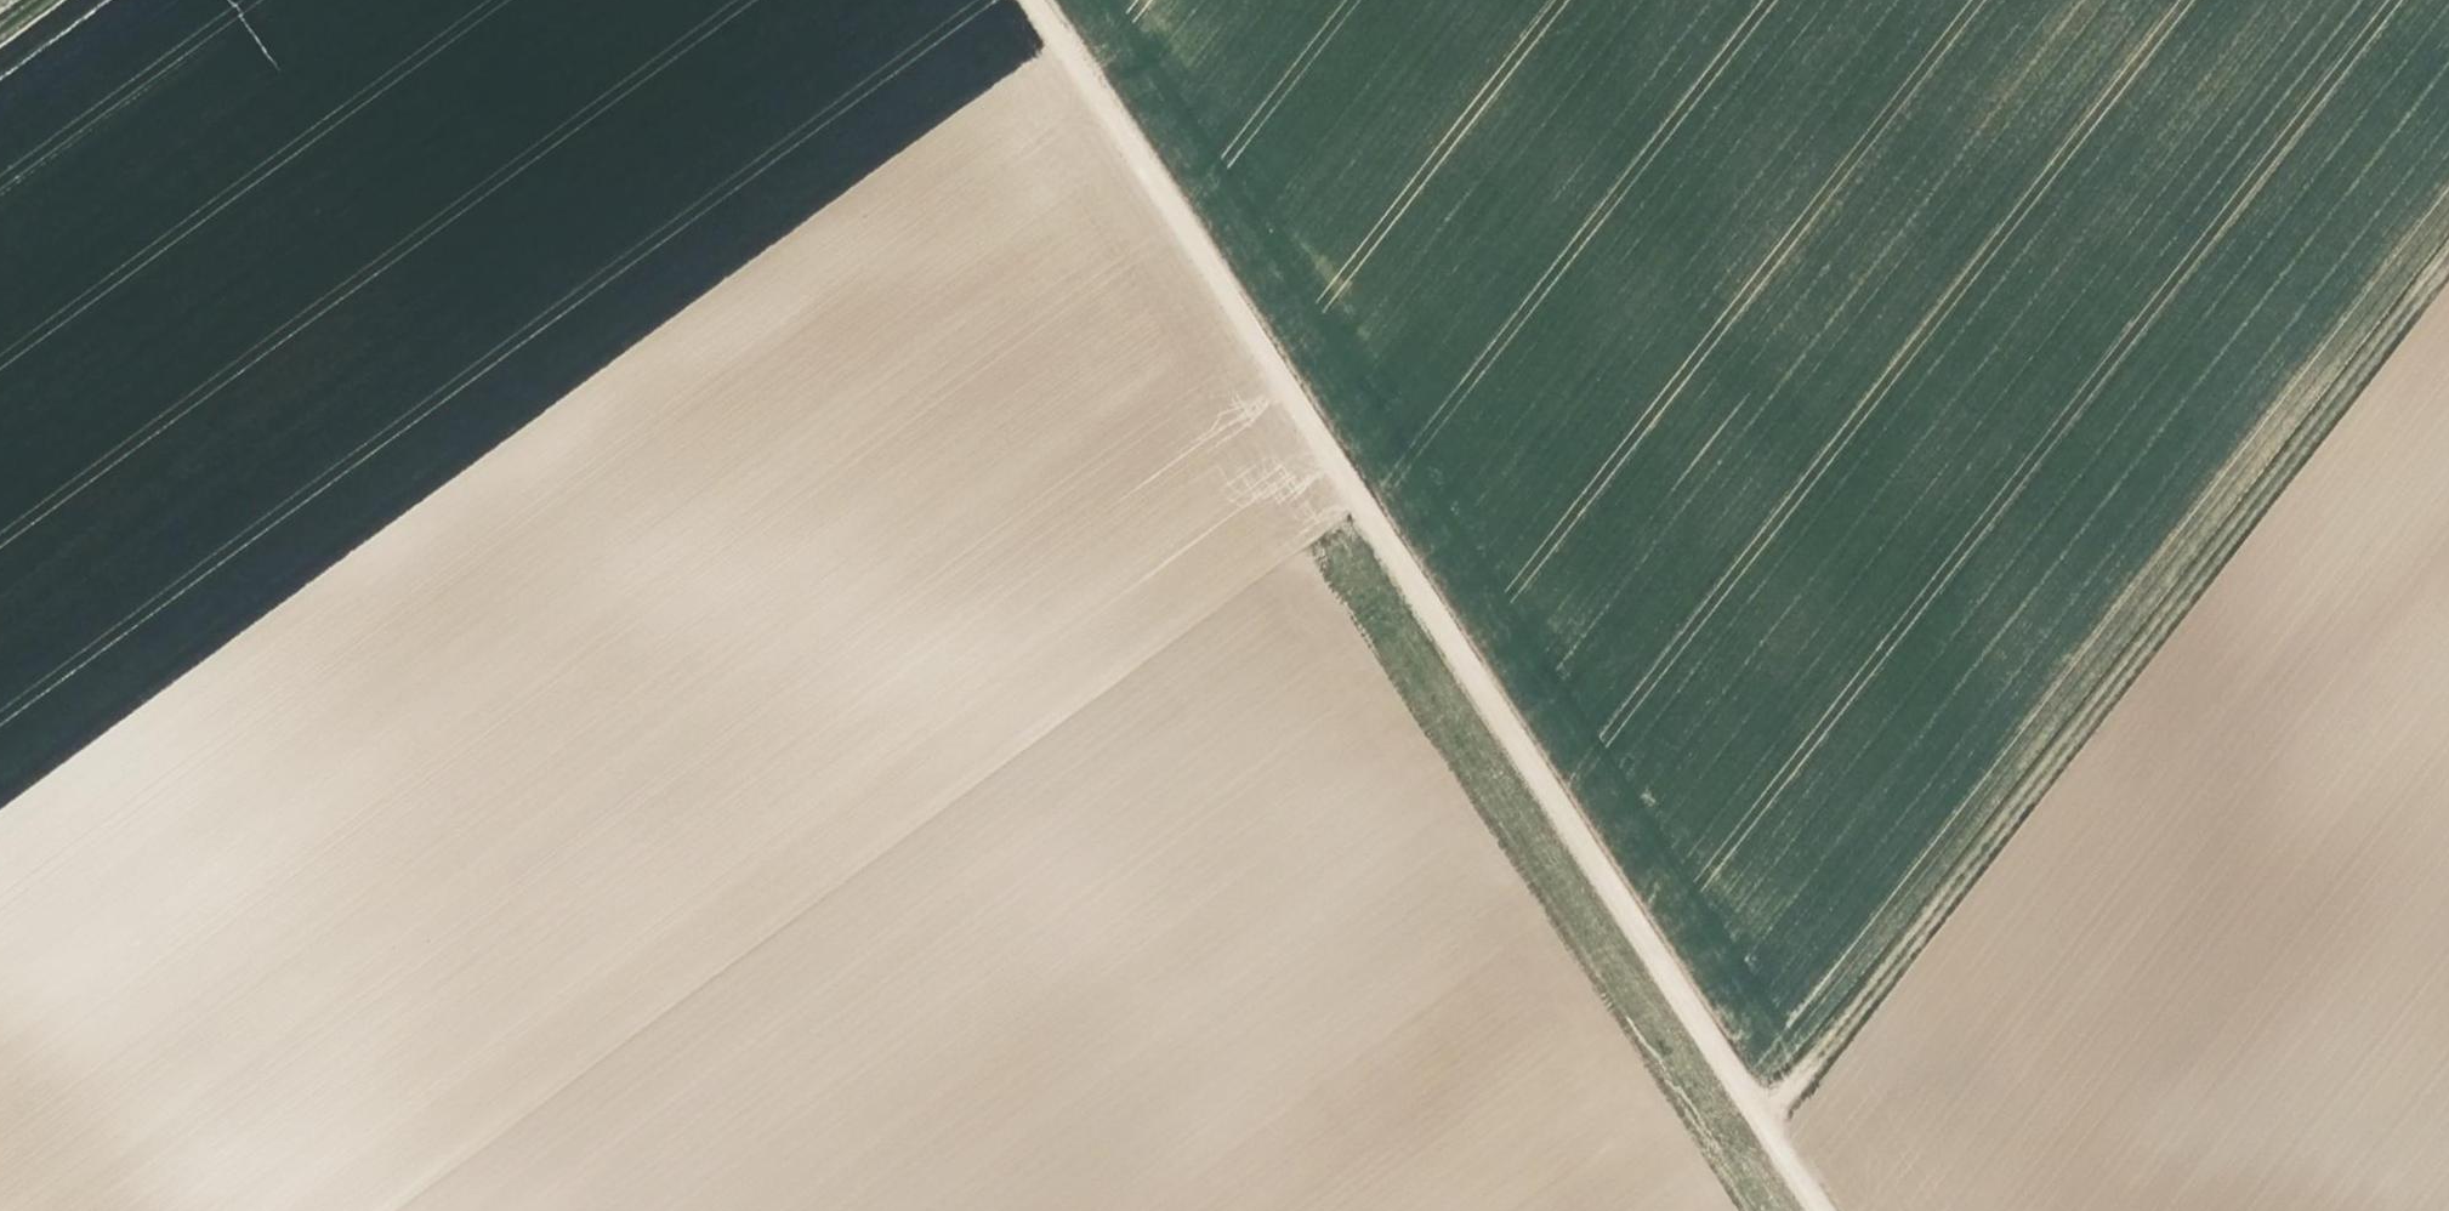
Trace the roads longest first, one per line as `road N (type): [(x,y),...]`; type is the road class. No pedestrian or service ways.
road 1 (track): [(1833,1210),(1040,0)]
road 2 (track): [(2448,266),(1777,1125)]

